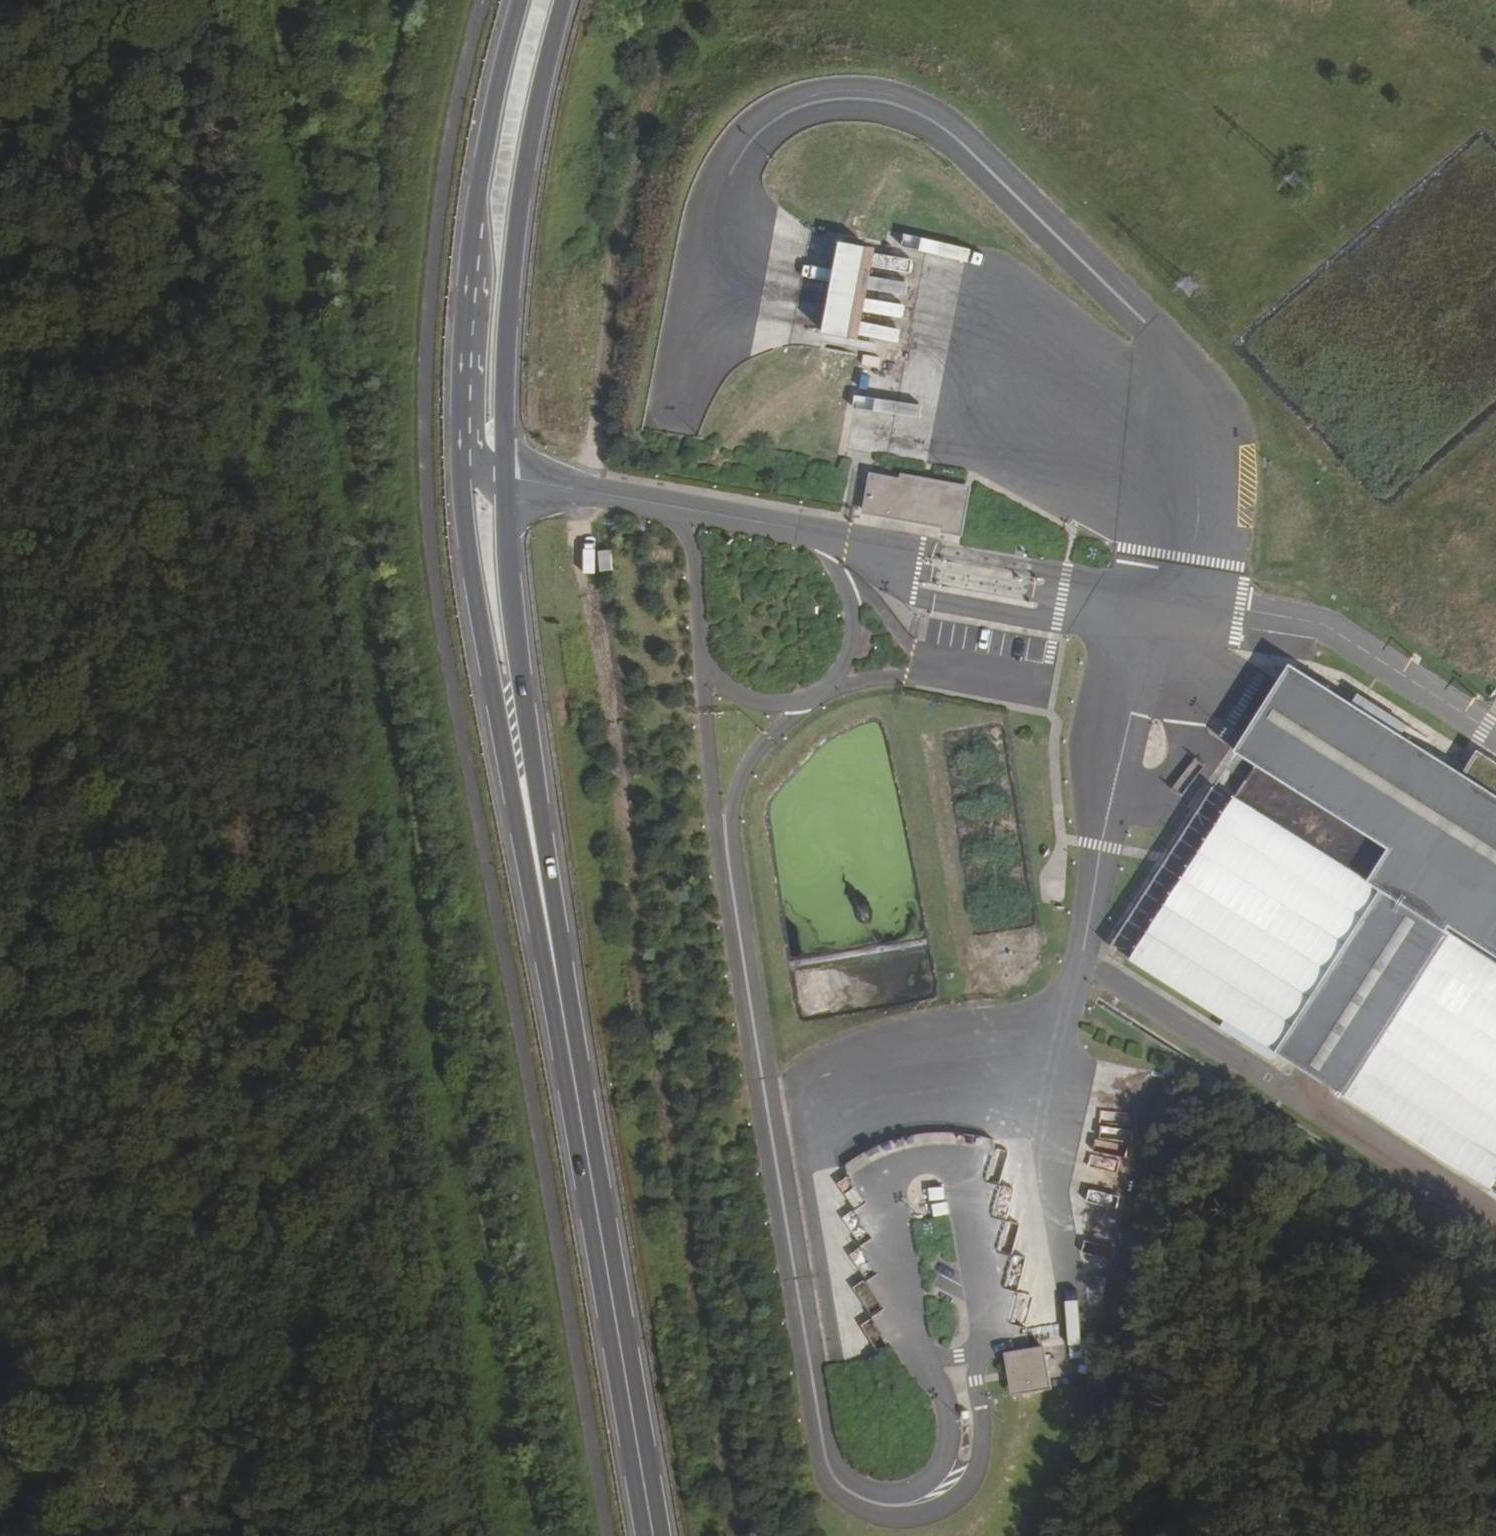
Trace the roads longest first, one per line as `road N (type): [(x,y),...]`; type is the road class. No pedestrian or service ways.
road 1 (secondary): [(534,850),(654,1535)]
road 2 (secondary): [(506,477),(517,233),(564,0)]
road 3 (secondary): [(521,0),(479,188),(465,431)]
road 4 (secondary): [(465,431),(473,579),(534,850)]
road 5 (secondary): [(534,850),(506,477)]

